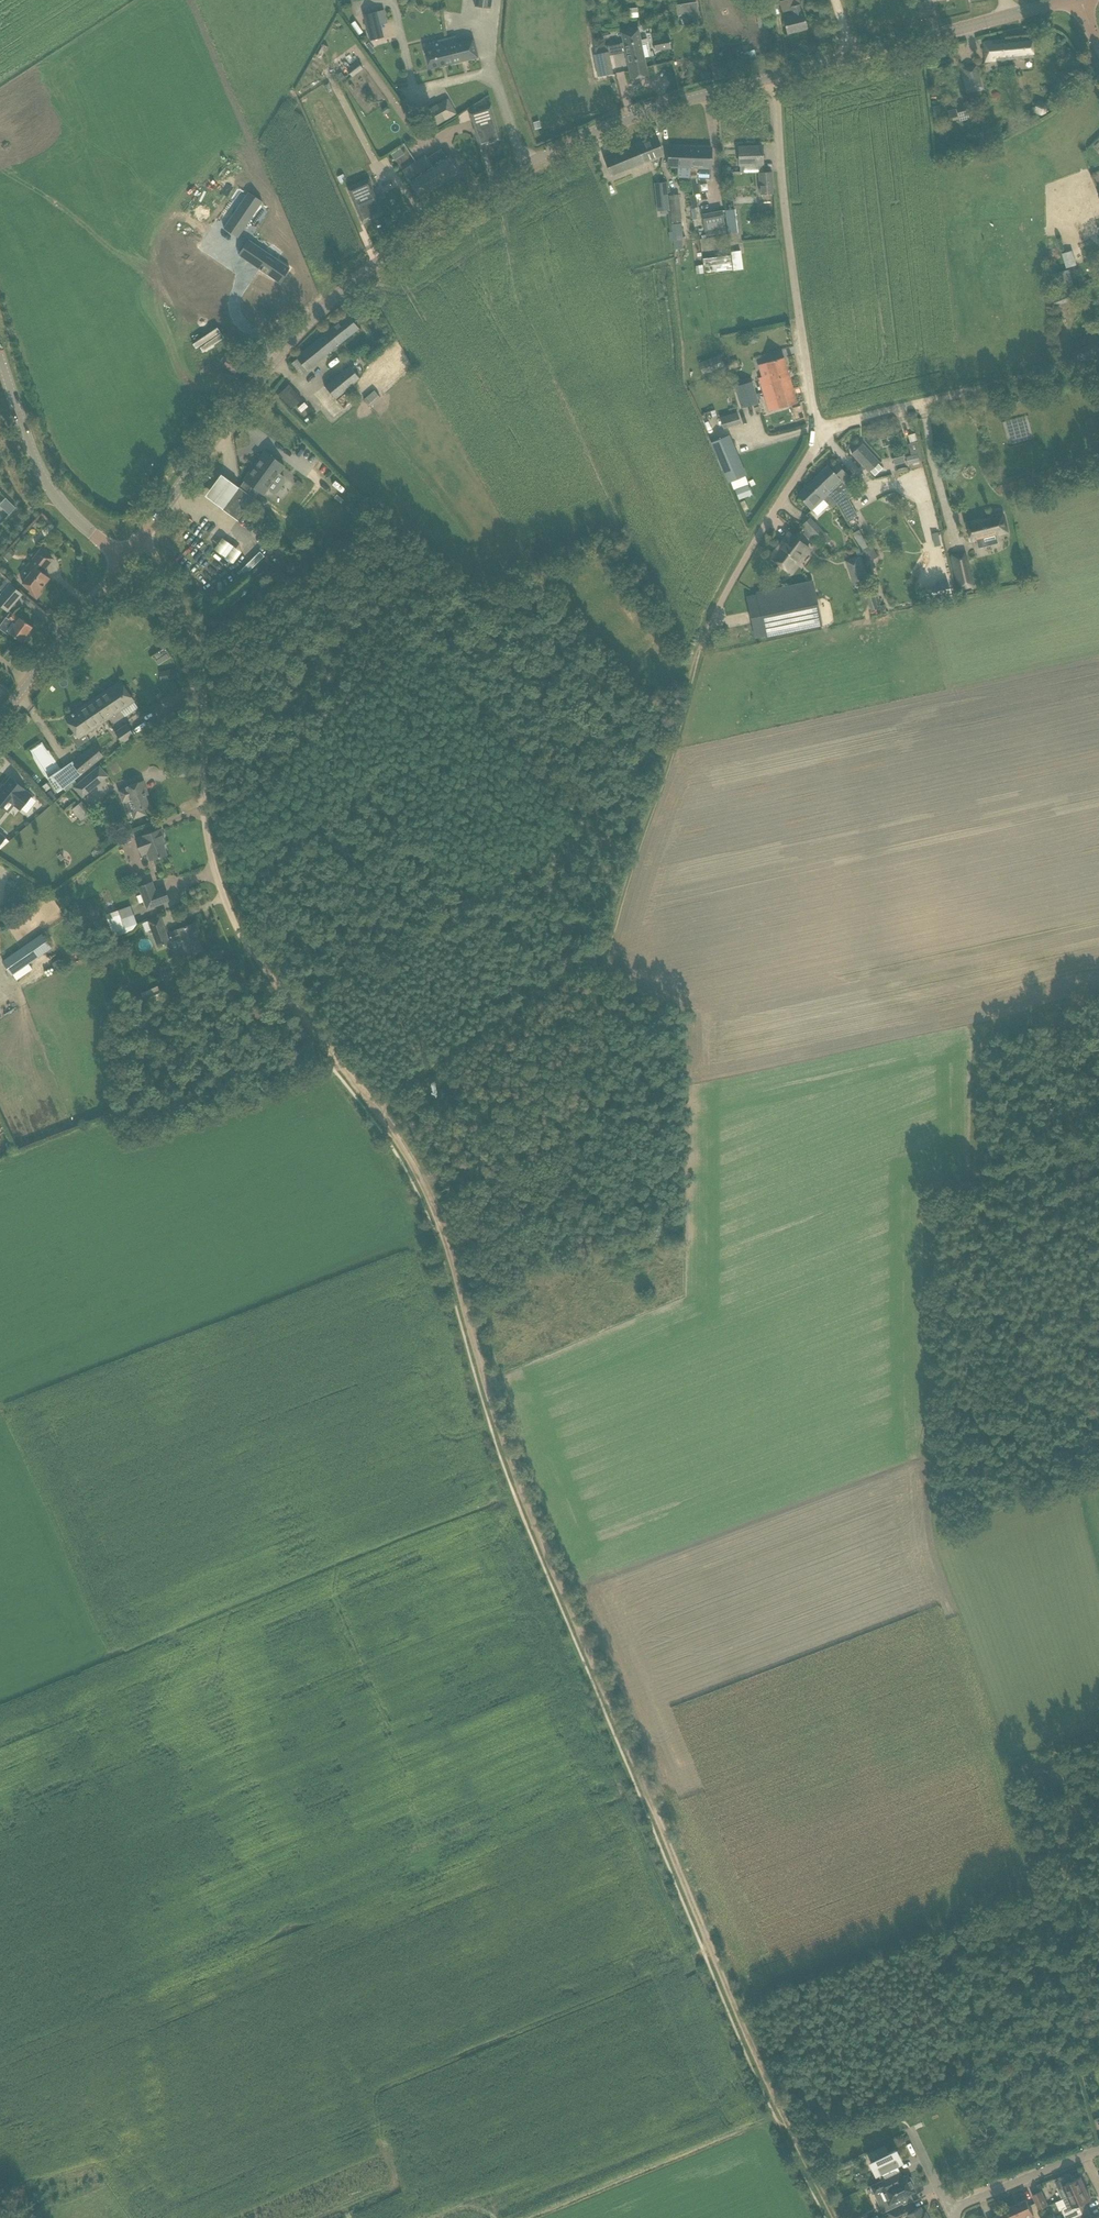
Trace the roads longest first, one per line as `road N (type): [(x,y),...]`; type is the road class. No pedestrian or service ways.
road 1 (track): [(375,1106),(417,1167),(446,1233),(503,1441),(757,2058),(835,2217)]
road 2 (tertiary): [(141,539),(281,352),(376,263),(477,190),(581,138),(773,78)]
road 3 (track): [(375,1106),(593,959),(661,785),(697,659)]
road 4 (unclassified): [(245,943),(210,854),(199,657),(141,539)]
road 5 (unclassified): [(819,432),(783,211),(773,78)]
road 6 (unclassified): [(819,432),(1063,366),(1098,349)]
road 7 (unclassified): [(697,659),(718,608),(819,432)]
road 8 (tertiary): [(123,559),(69,512),(39,470),(0,357)]
road 9 (tertiary): [(852,56),(1070,0)]
road 10 (track): [(245,943),(375,1106)]
road 11 (tertiary): [(0,716),(123,559)]
road 12 (residential): [(950,2211),(1083,2155)]

